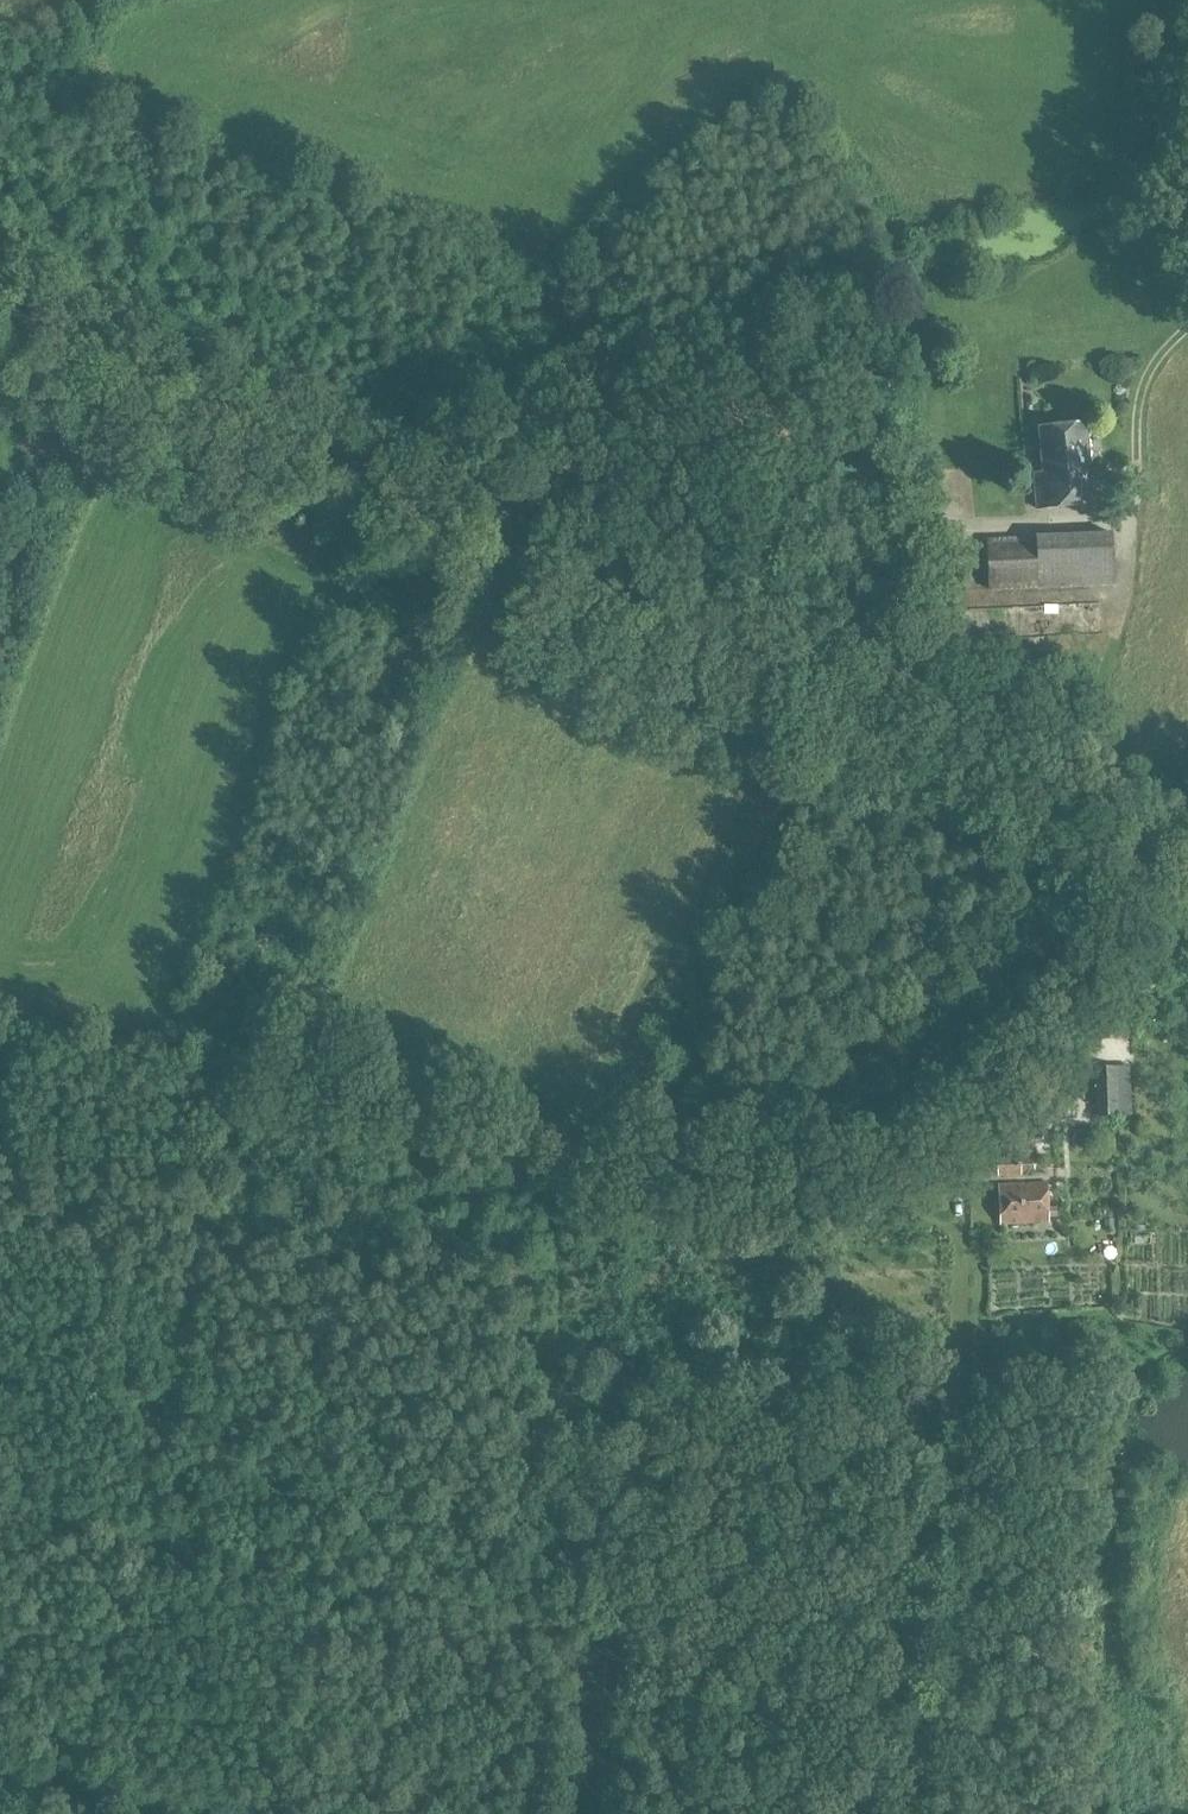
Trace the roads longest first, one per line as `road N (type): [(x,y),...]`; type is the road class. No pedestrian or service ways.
road 1 (track): [(901,1813),(963,1225),(977,1154),(1187,924)]
road 2 (track): [(0,313),(792,694)]
road 3 (track): [(792,694),(1187,884)]

